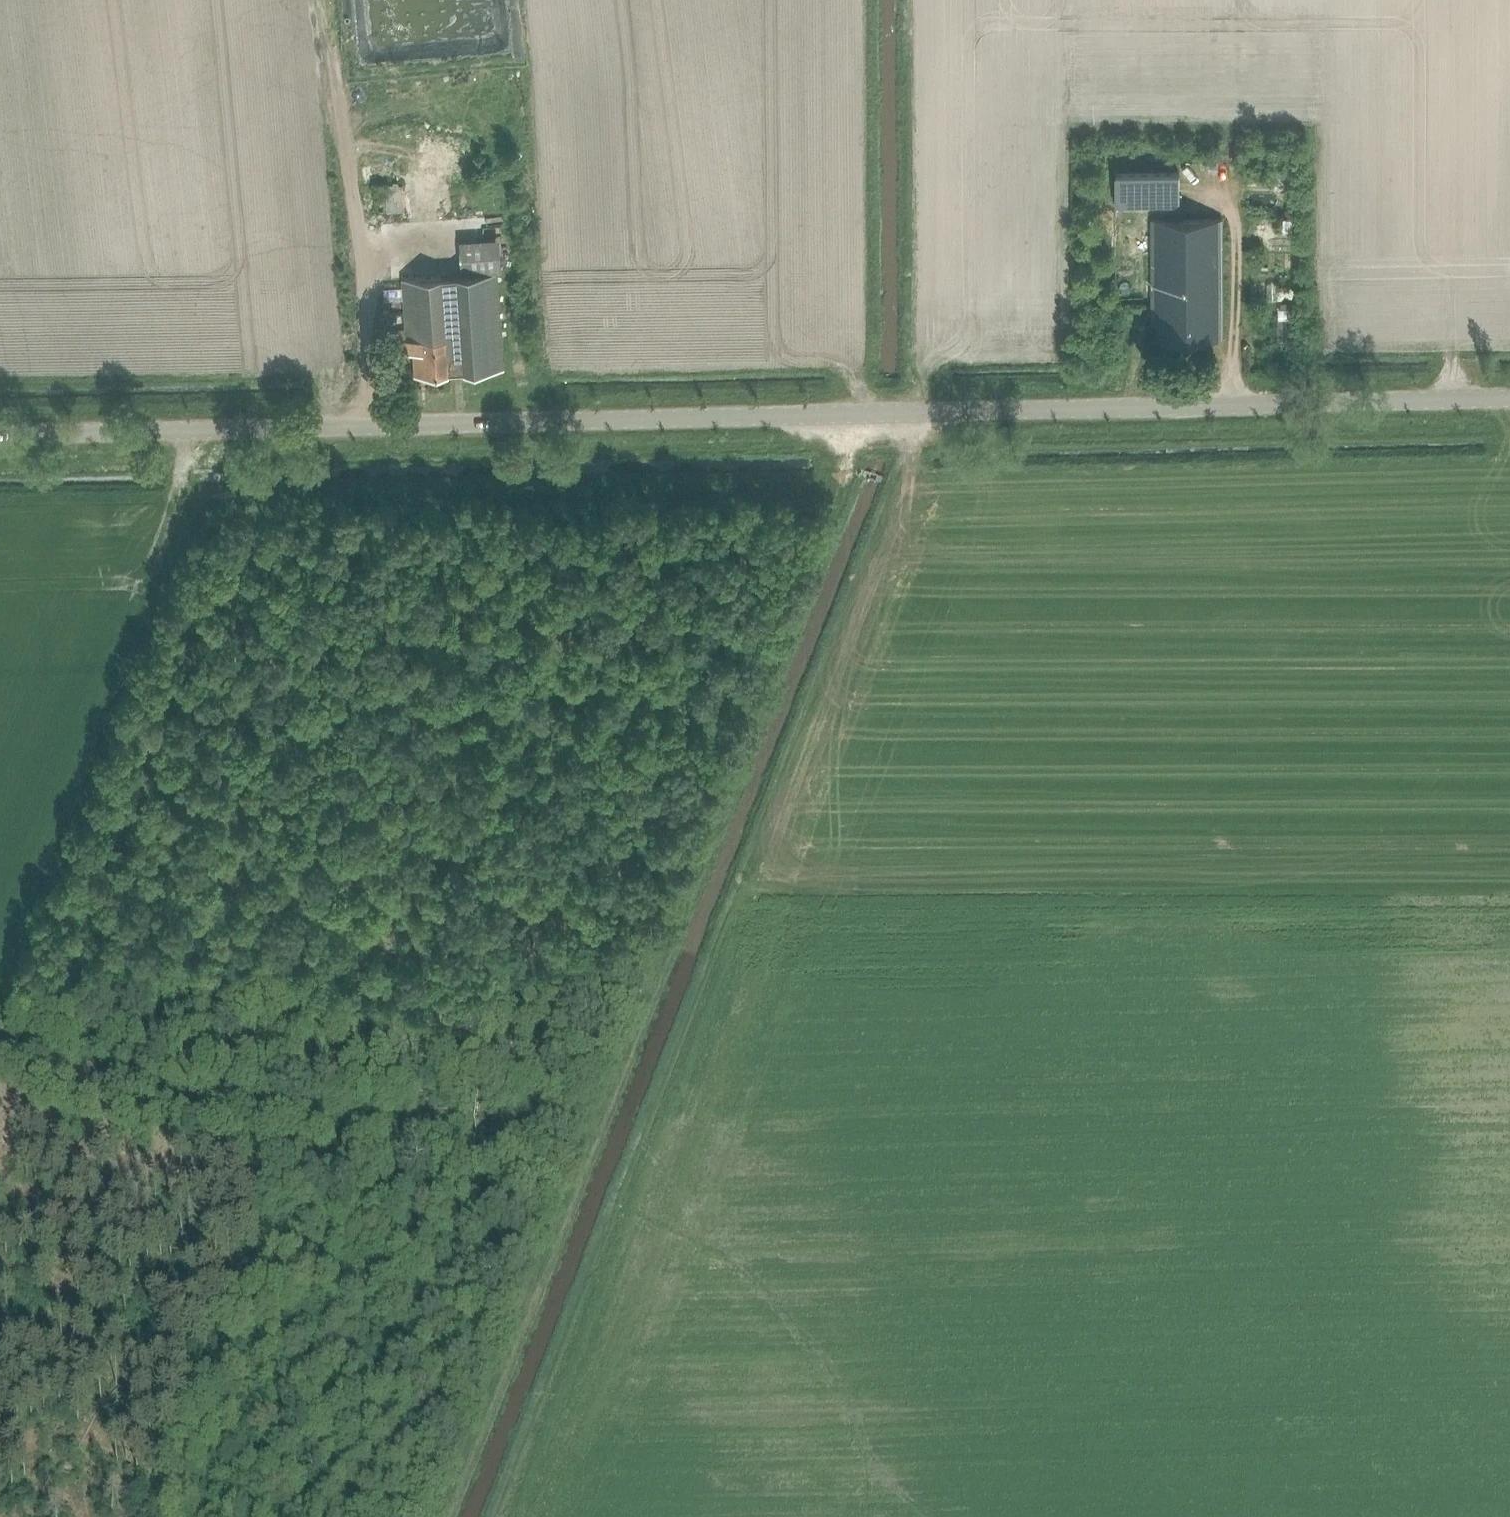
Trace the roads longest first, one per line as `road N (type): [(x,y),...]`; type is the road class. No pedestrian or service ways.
road 1 (unclassified): [(0,434),(1509,399)]

